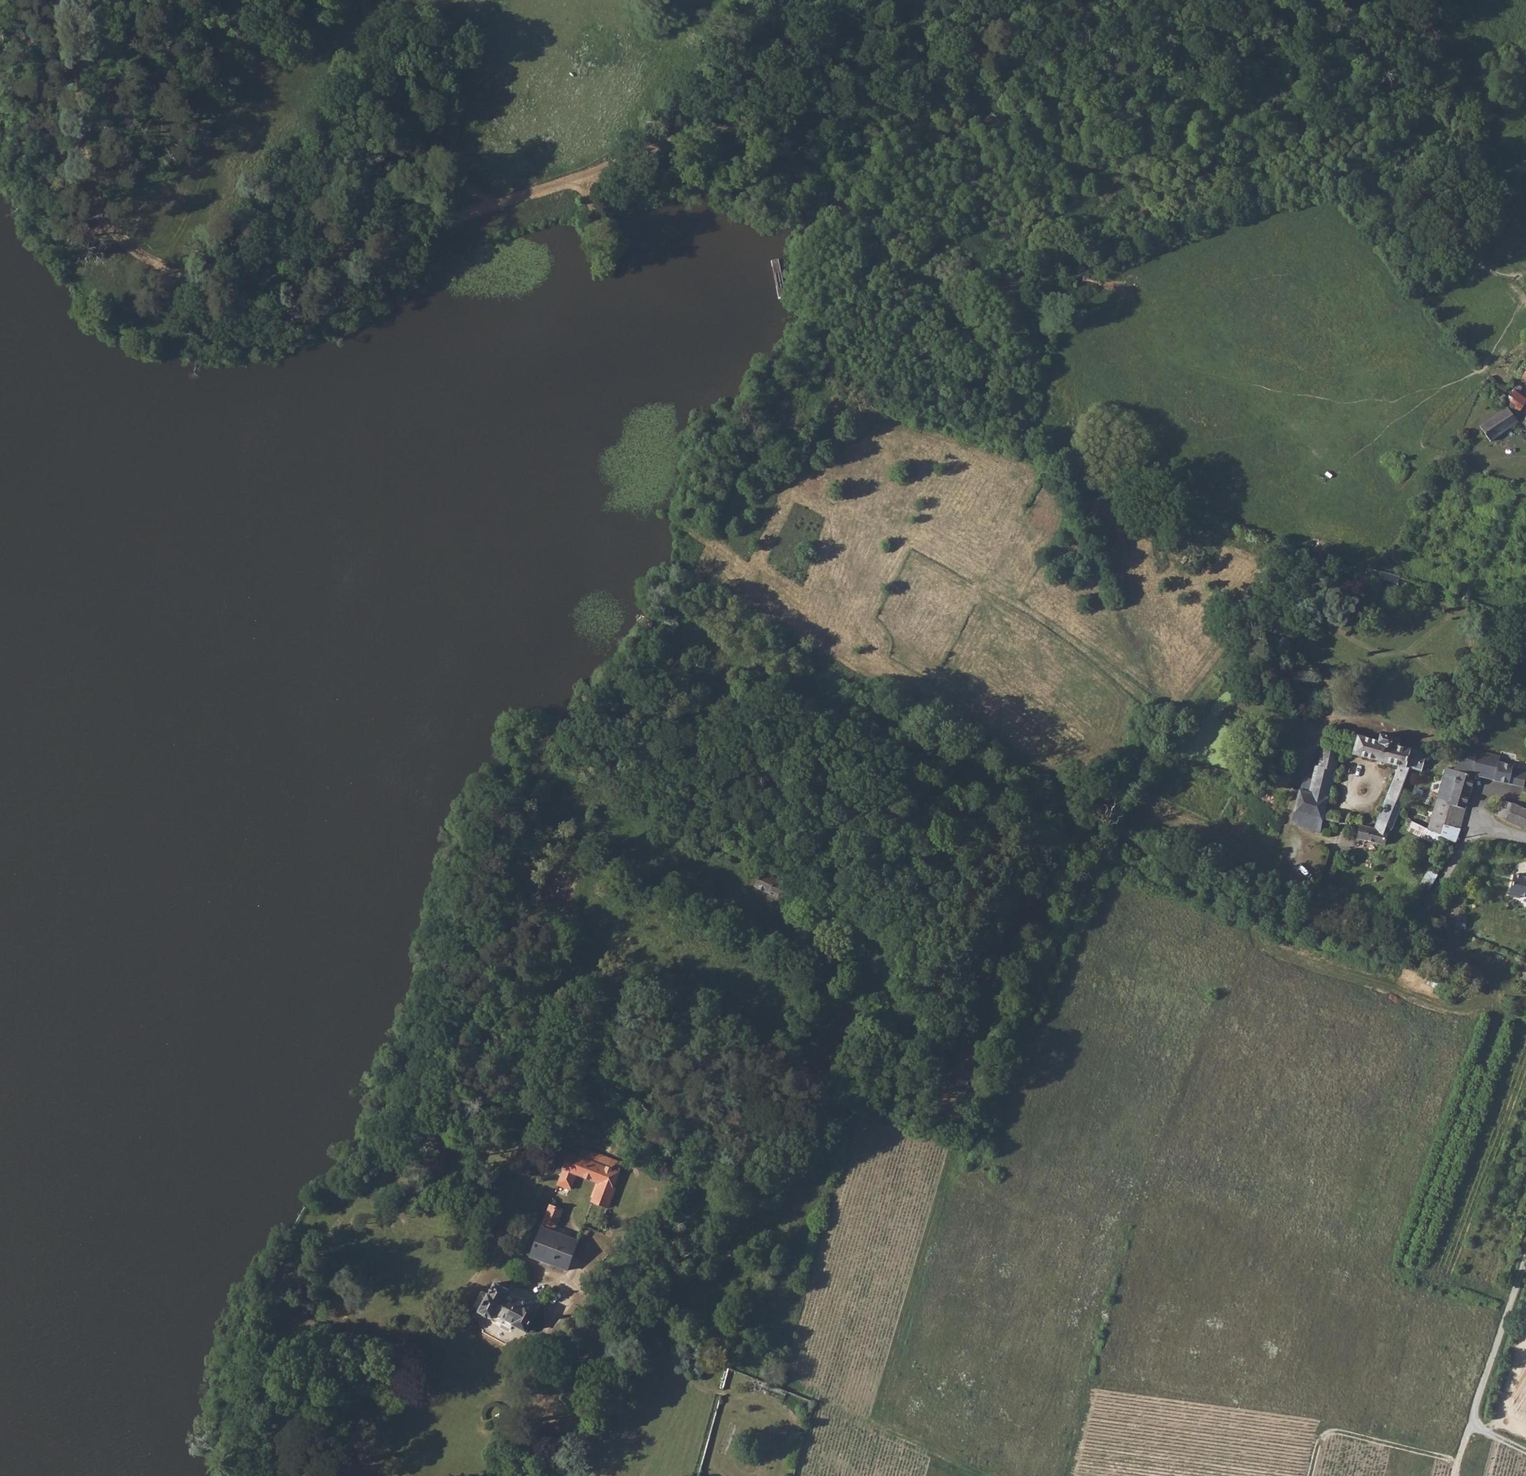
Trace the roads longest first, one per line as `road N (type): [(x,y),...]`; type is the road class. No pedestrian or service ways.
road 1 (residential): [(1340,851),(1313,922),(1411,941),(1476,827),(1525,840)]

